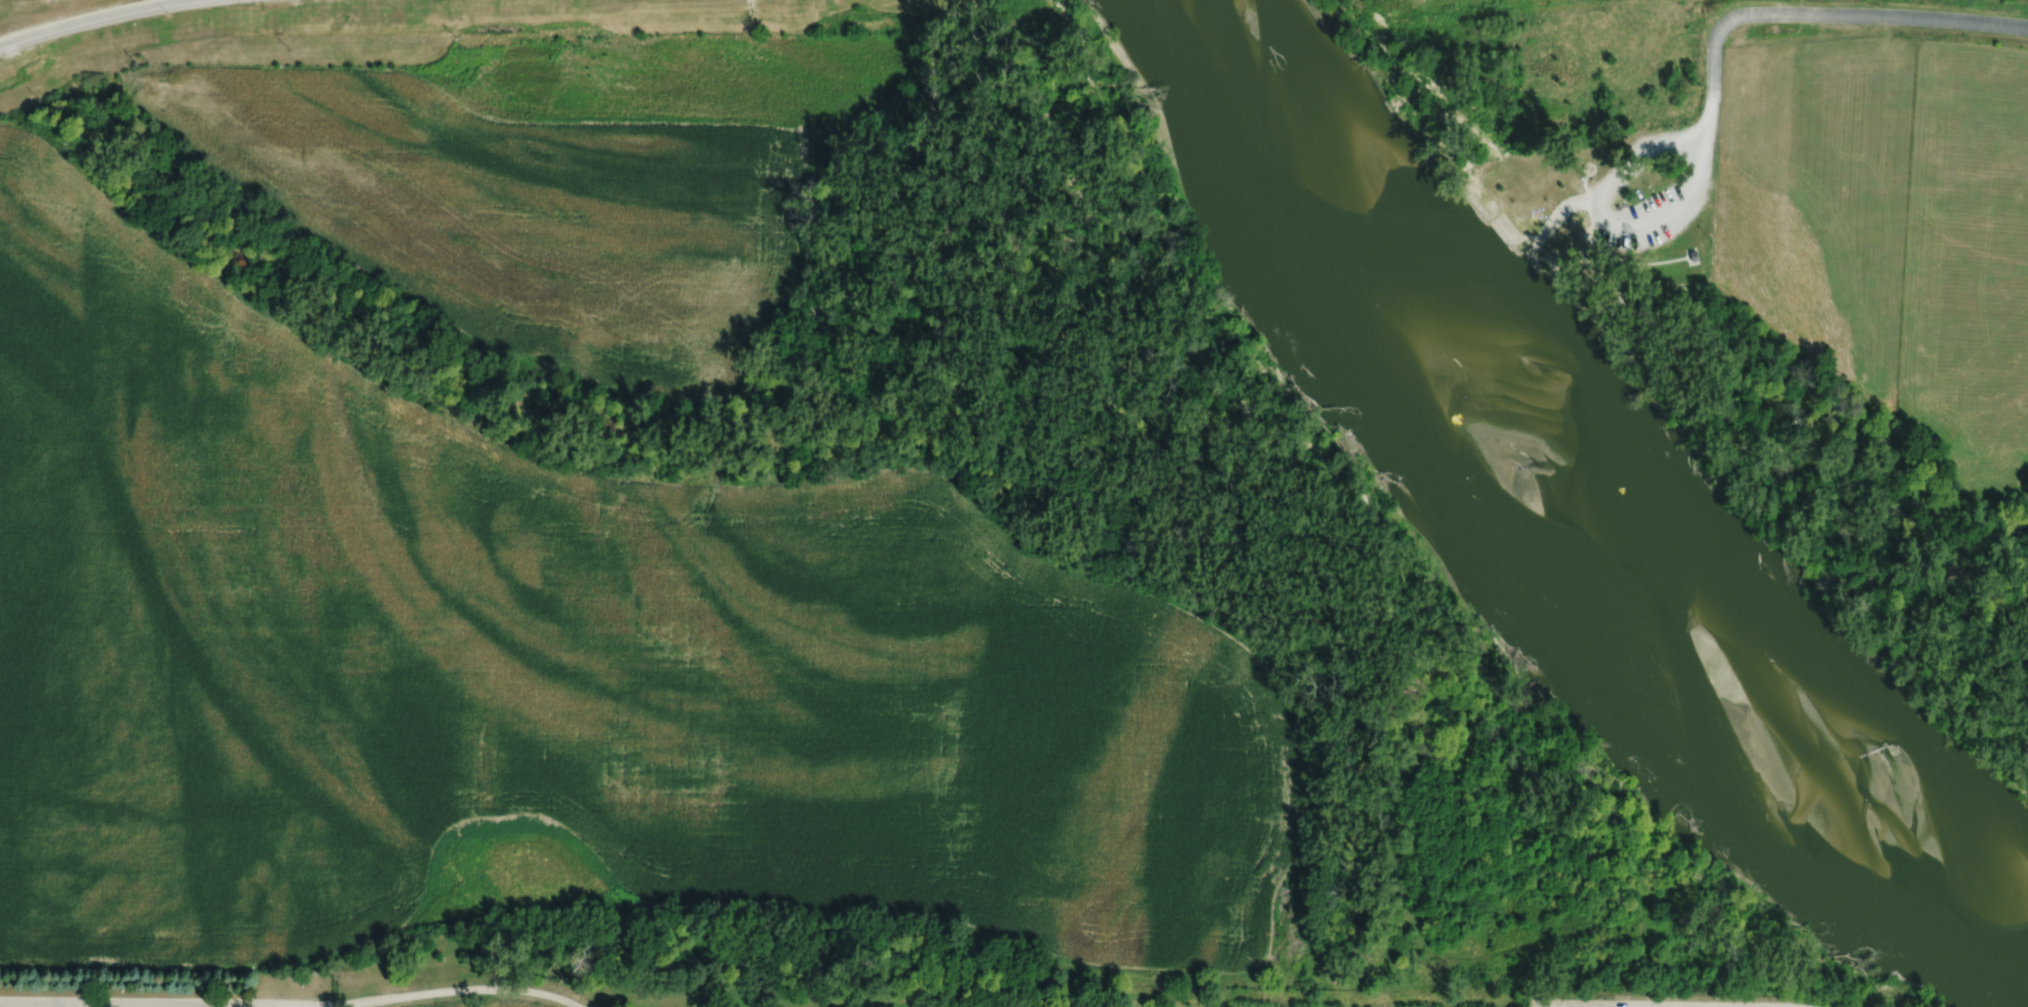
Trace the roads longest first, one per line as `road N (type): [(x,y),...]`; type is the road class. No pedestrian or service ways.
road 1 (residential): [(0,1003),(334,1006)]
road 2 (motorway): [(0,42),(173,0)]

